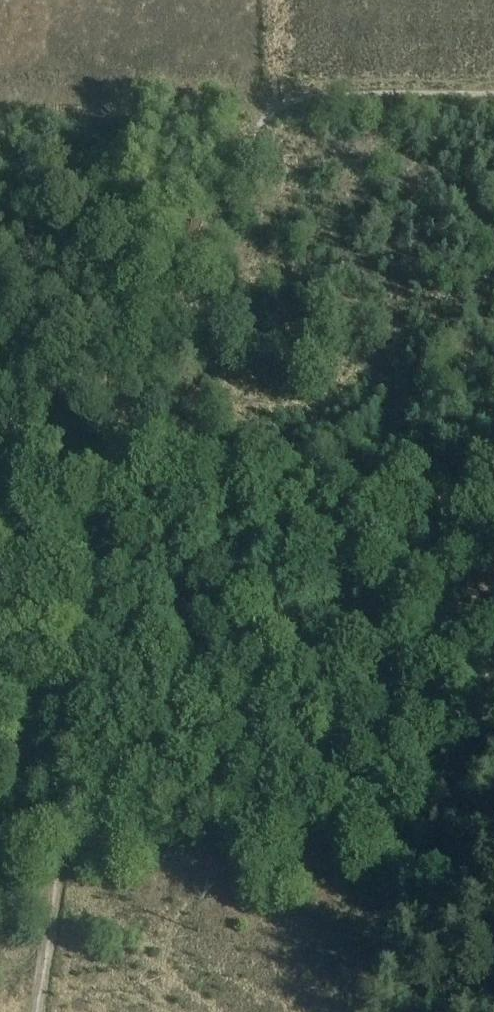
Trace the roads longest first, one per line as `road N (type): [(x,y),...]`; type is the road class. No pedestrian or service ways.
road 1 (track): [(28,1011),(106,512)]
road 2 (track): [(493,524),(109,465),(0,456)]
road 3 (track): [(91,464),(263,122)]
road 4 (track): [(493,95),(308,94),(263,122)]

